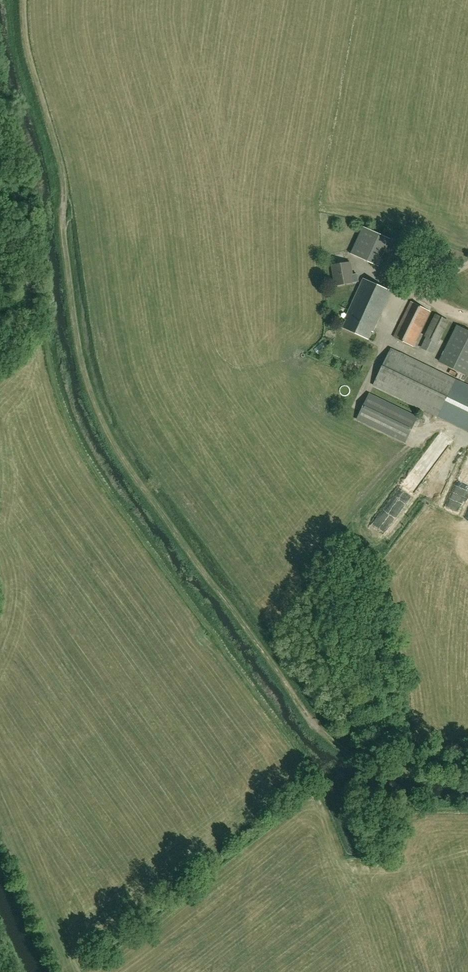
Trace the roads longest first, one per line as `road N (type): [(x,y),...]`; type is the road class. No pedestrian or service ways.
road 1 (track): [(24,0),(29,56),(66,189),(62,231),(79,356),(110,435),(325,734),(391,769),(467,776)]
road 2 (track): [(30,325),(0,208)]

